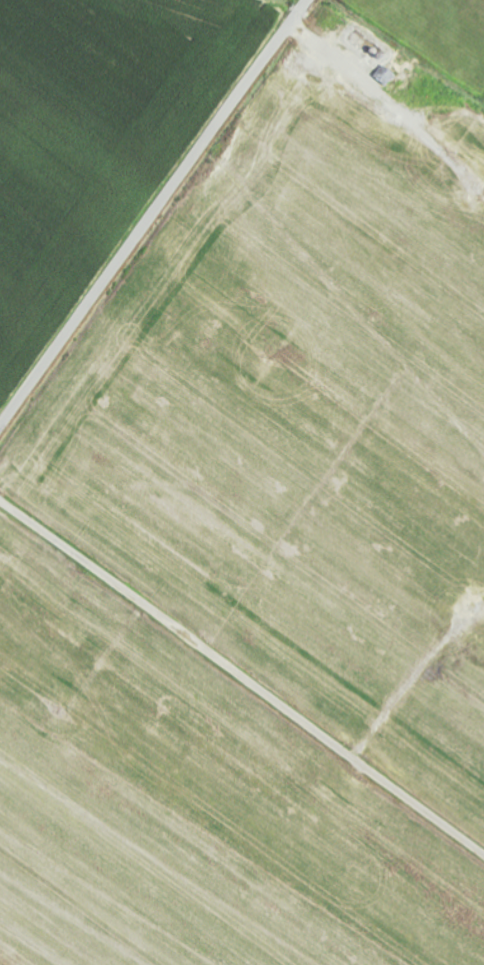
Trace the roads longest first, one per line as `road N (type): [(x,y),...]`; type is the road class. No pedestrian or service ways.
road 1 (residential): [(0,499),(483,855)]
road 2 (residential): [(0,426),(306,0)]

